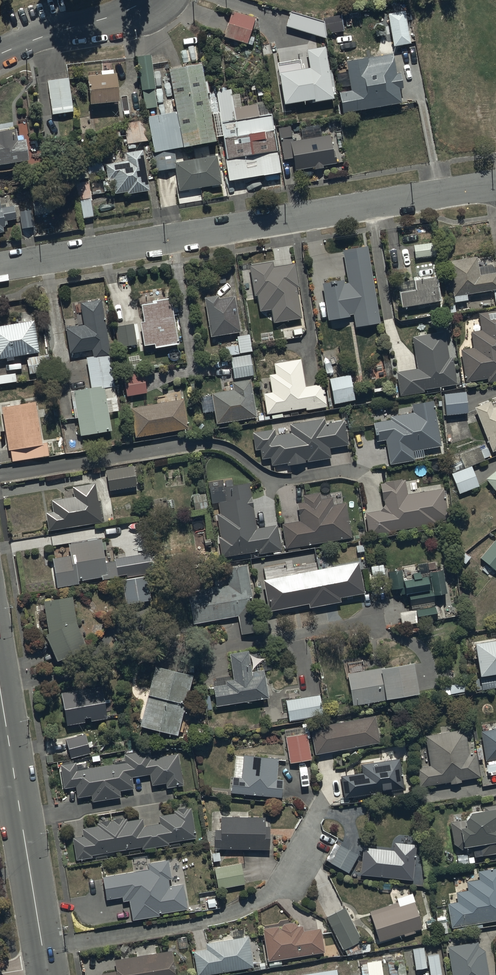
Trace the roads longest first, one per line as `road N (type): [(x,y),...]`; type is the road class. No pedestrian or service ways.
road 1 (residential): [(0,268),(495,186)]
road 2 (residential): [(46,964),(74,942),(198,925),(265,901),(283,888),(322,807)]
road 3 (tertiary): [(0,683),(46,964)]
road 4 (residential): [(0,52),(143,0)]

